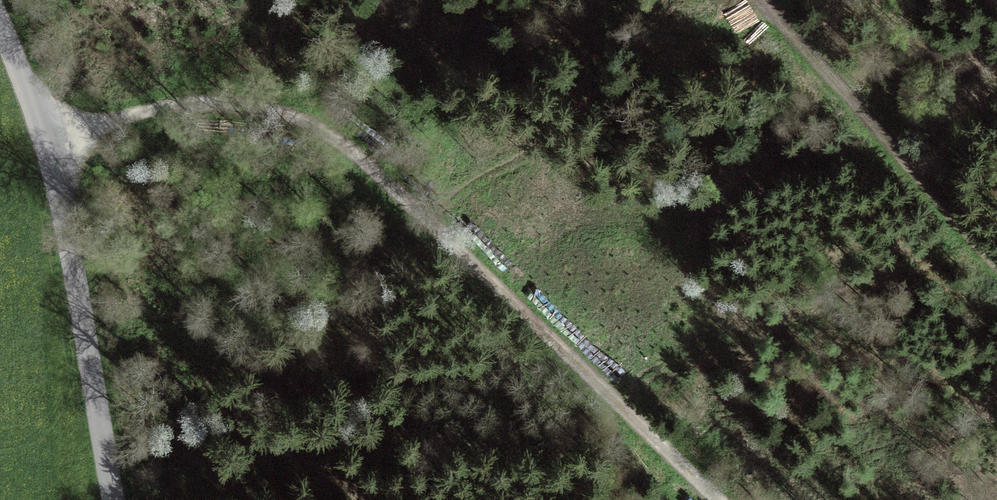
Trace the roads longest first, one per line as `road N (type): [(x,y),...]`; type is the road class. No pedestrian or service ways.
road 1 (track): [(44,132),(196,103),(304,121),(351,150),(718,499)]
road 2 (residential): [(114,499),(57,180),(0,19)]
road 3 (track): [(771,0),(996,261)]

